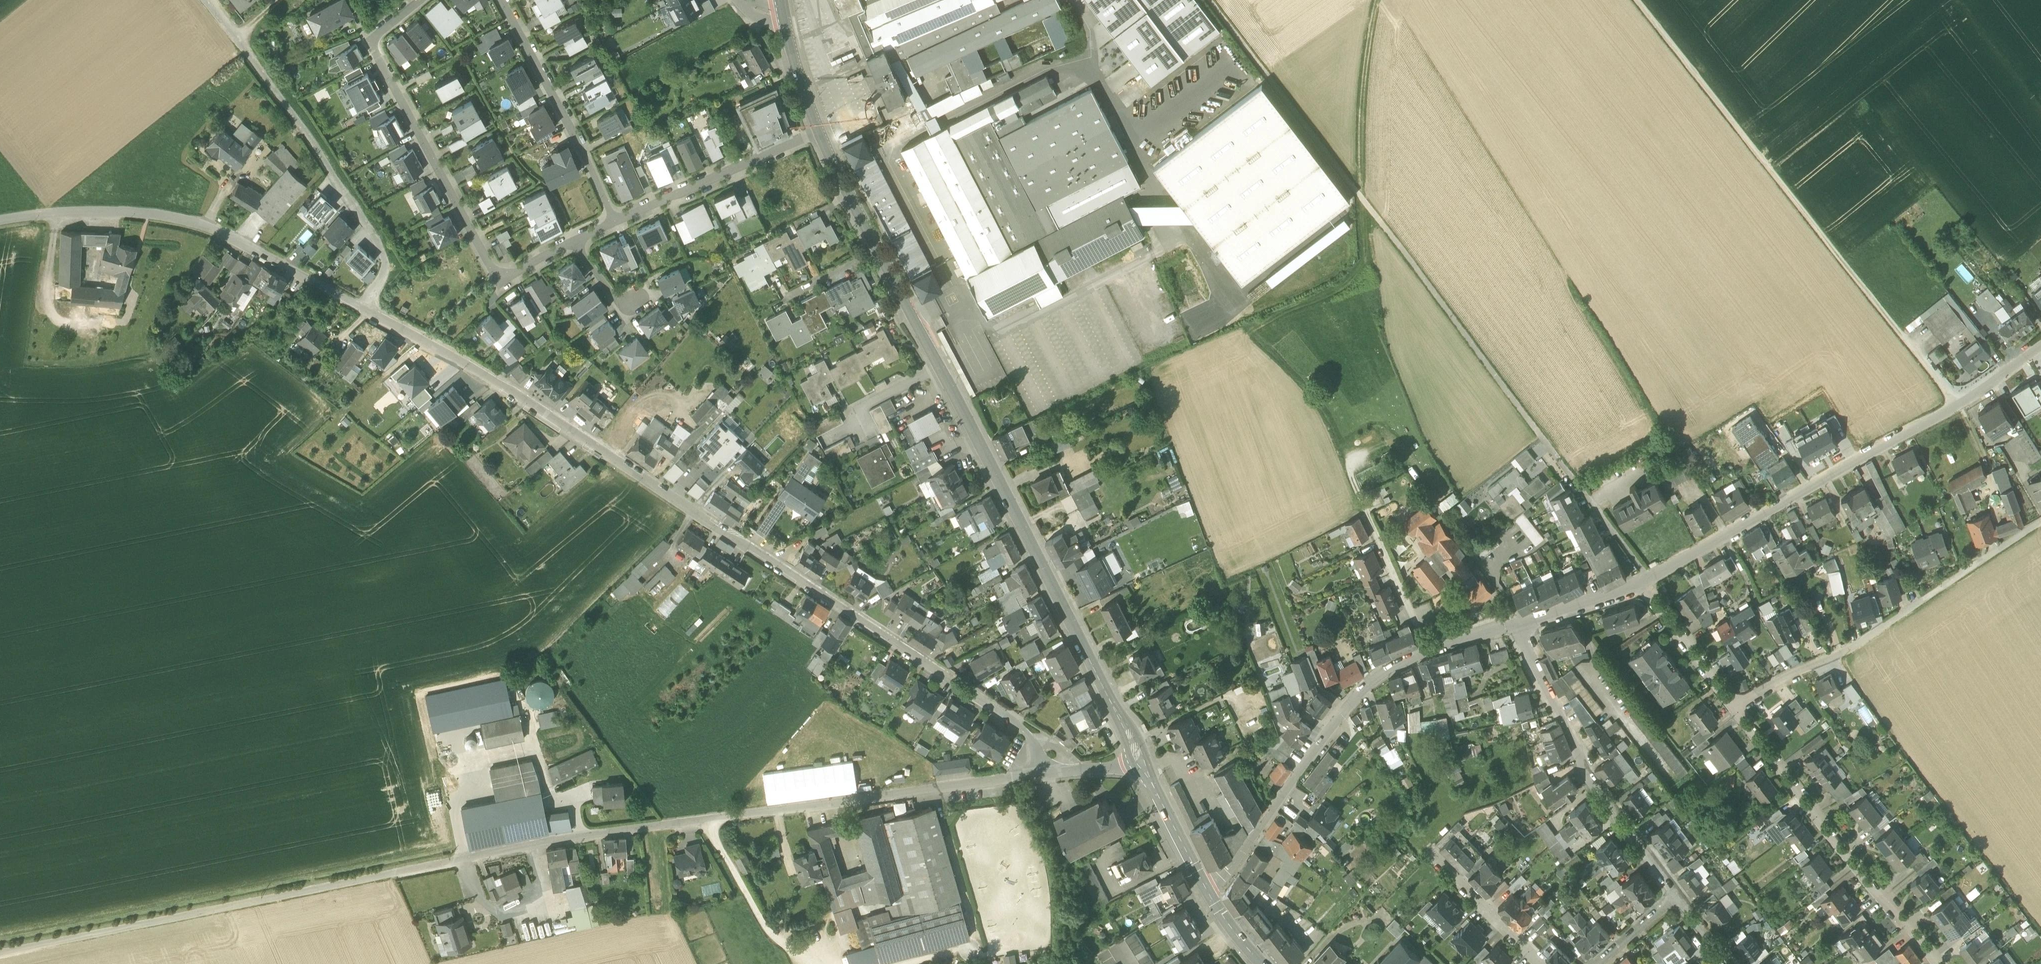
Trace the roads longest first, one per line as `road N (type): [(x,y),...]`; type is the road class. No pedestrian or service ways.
road 1 (unclassified): [(1045,770),(554,840),(0,955)]
road 2 (residential): [(1045,770),(1006,716),(364,307)]
road 3 (track): [(1637,0),(1960,404)]
road 4 (residential): [(1649,579),(1960,404),(2040,343)]
road 5 (secondary): [(938,366),(1145,767)]
road 6 (residential): [(364,307),(189,217),(83,209),(0,221)]
road 7 (residential): [(207,0),(300,117),(396,266),(364,307)]
road 8 (residential): [(2040,521),(1837,655),(1734,706)]
road 9 (residential): [(422,0),(371,41),(497,281)]
road 10 (residential): [(1205,890),(1247,846),(1350,700),(1428,651)]
road 11 (residential): [(1734,706),(1938,963)]
road 12 (residential): [(1511,626),(1592,780),(1679,895)]
road 13 (track): [(1378,0),(1359,137),(1372,301)]
road 14 (residential): [(614,221),(501,0)]
road 15 (residential): [(819,134),(614,221)]
road 16 (track): [(708,820),(779,938),(812,956)]
road 17 (residential): [(1548,446),(1649,579)]
road 18 (residential): [(1428,651),(1362,503)]
road 19 (residential): [(1541,963),(1433,853)]
road 20 (residential): [(1640,584),(1734,706)]
road 21 (secondary): [(1145,767),(1205,890)]
road 22 (residential): [(1511,626),(1640,584)]
road 23 (secondary): [(877,249),(938,366)]
road 24 (residential): [(938,366),(853,410),(868,441)]
road 25 (secondary): [(819,134),(877,249)]
road 26 (secondary): [(784,18),(819,134)]

